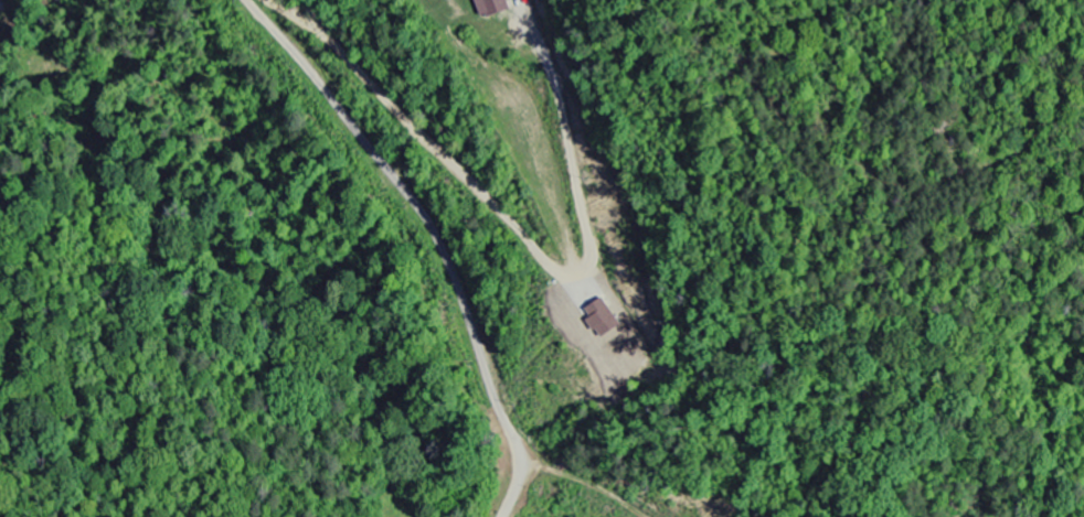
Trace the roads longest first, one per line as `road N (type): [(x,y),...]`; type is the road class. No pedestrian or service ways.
road 1 (residential): [(252,0),(431,218),(520,439),(520,474),(500,516)]

